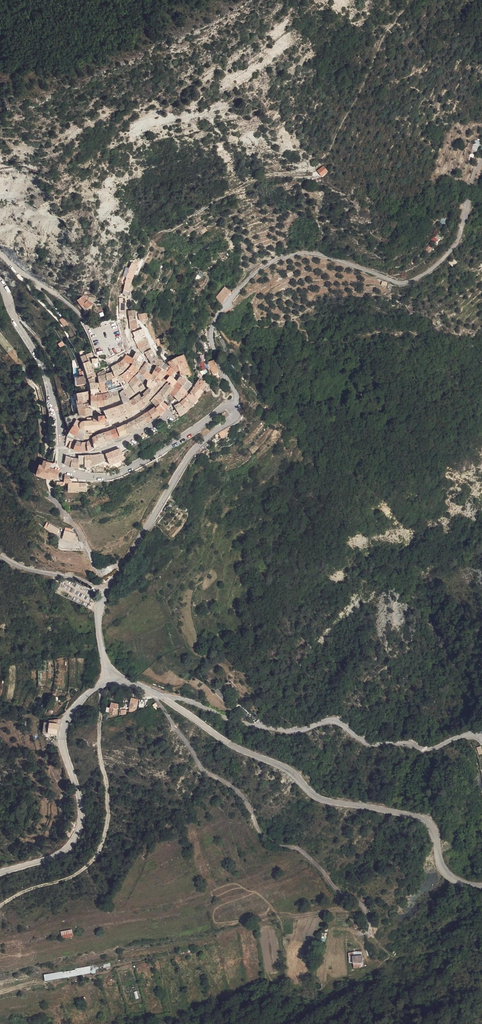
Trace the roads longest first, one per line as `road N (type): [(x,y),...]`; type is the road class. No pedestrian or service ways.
road 1 (residential): [(481,159),(459,237),(410,281),(314,254),(260,269),(211,329),(234,405)]
road 2 (secondary): [(111,680),(159,695),(324,797),(420,818),(449,876),(481,886)]
road 3 (track): [(159,695),(260,725),(308,731),(339,719),(368,743),(425,747),(481,721)]
road 4 (track): [(99,686),(108,784),(100,850),(74,876),(0,905)]
road 5 (secondary): [(0,874),(60,853),(78,831),(79,798),(63,733),(76,706),(111,680)]
road 6 (tertiary): [(108,591),(191,454),(233,419),(234,405)]
road 7 (tertiary): [(234,405),(109,477),(68,471),(61,451)]
road 8 (tertiary): [(0,286),(43,367),(61,451)]
road 9 (residential): [(180,376),(127,306),(155,235)]

